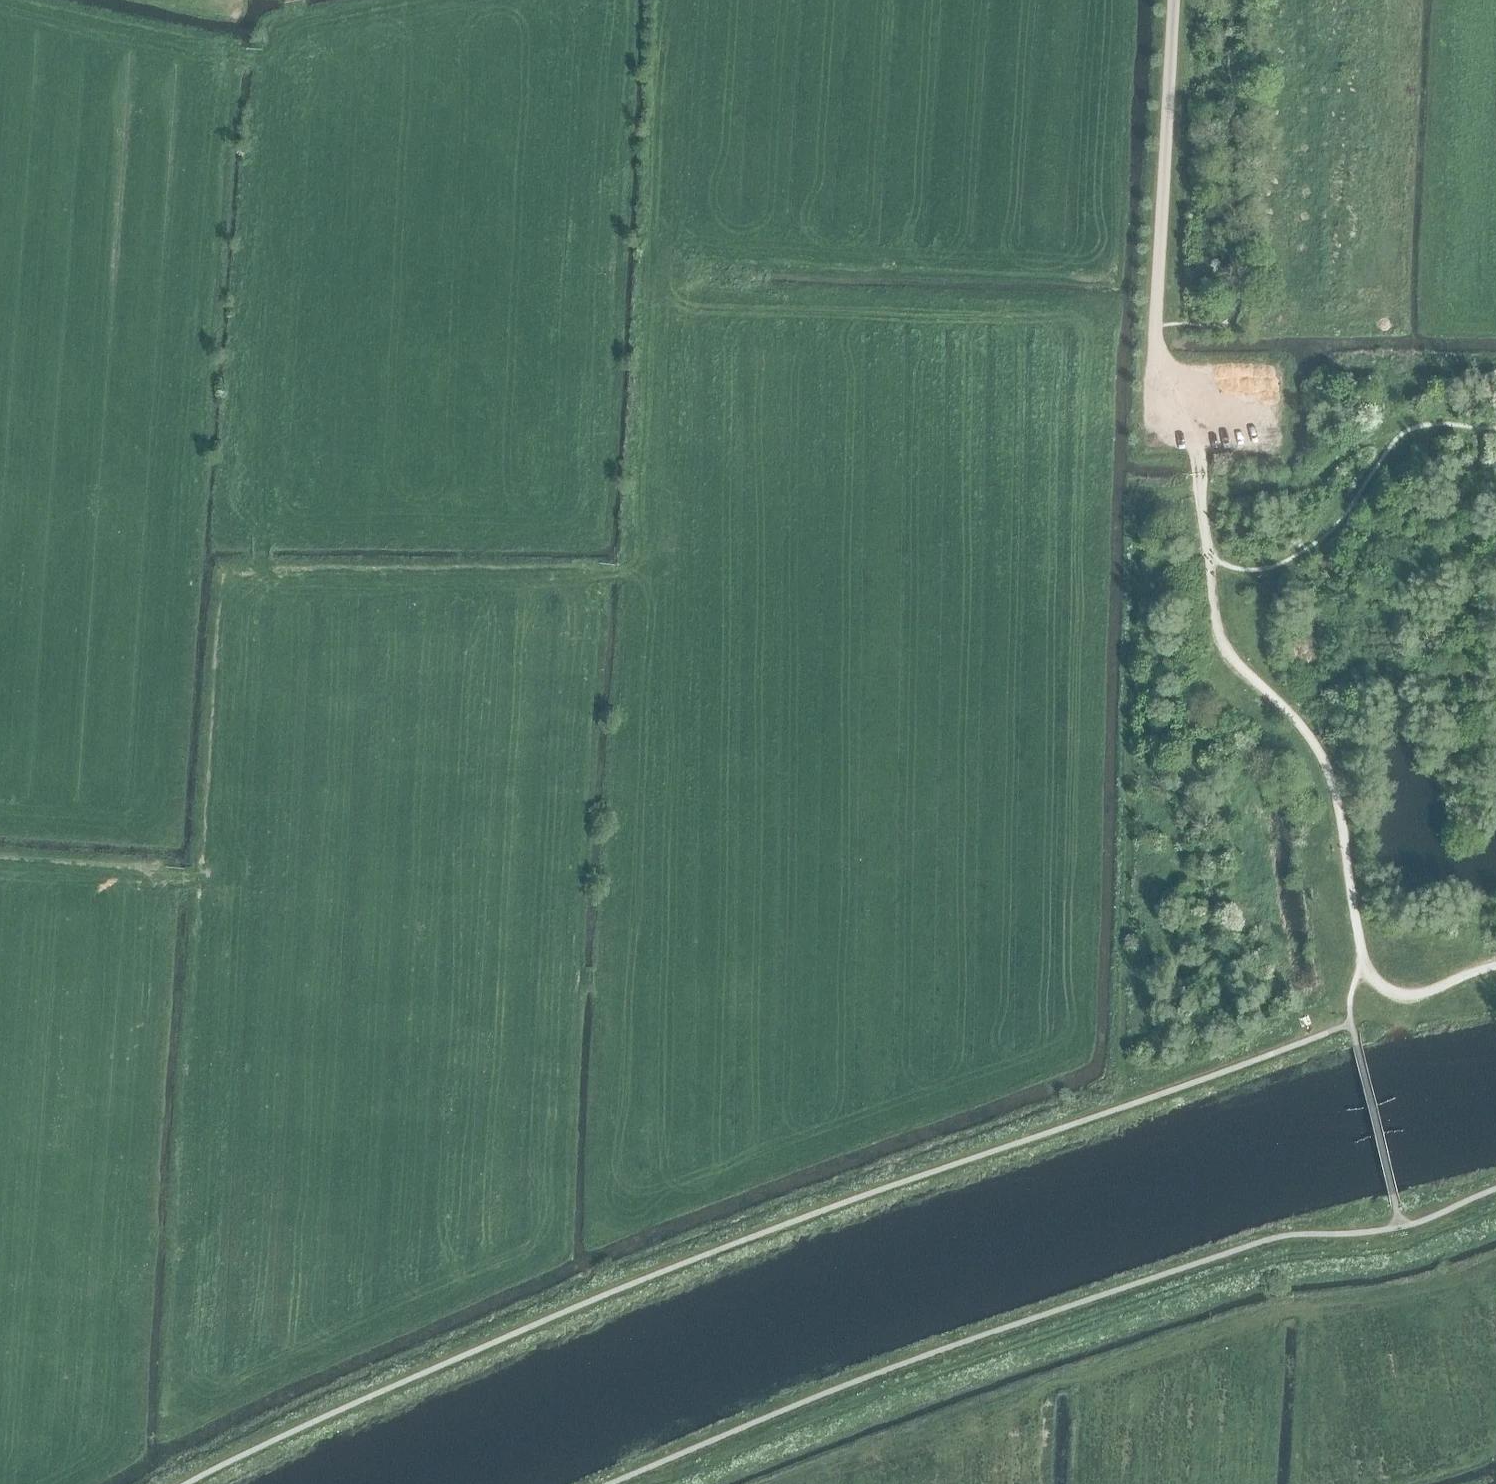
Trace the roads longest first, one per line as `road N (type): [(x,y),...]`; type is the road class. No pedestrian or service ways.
road 1 (unclassified): [(1200,458),(1154,370),(1172,0)]

